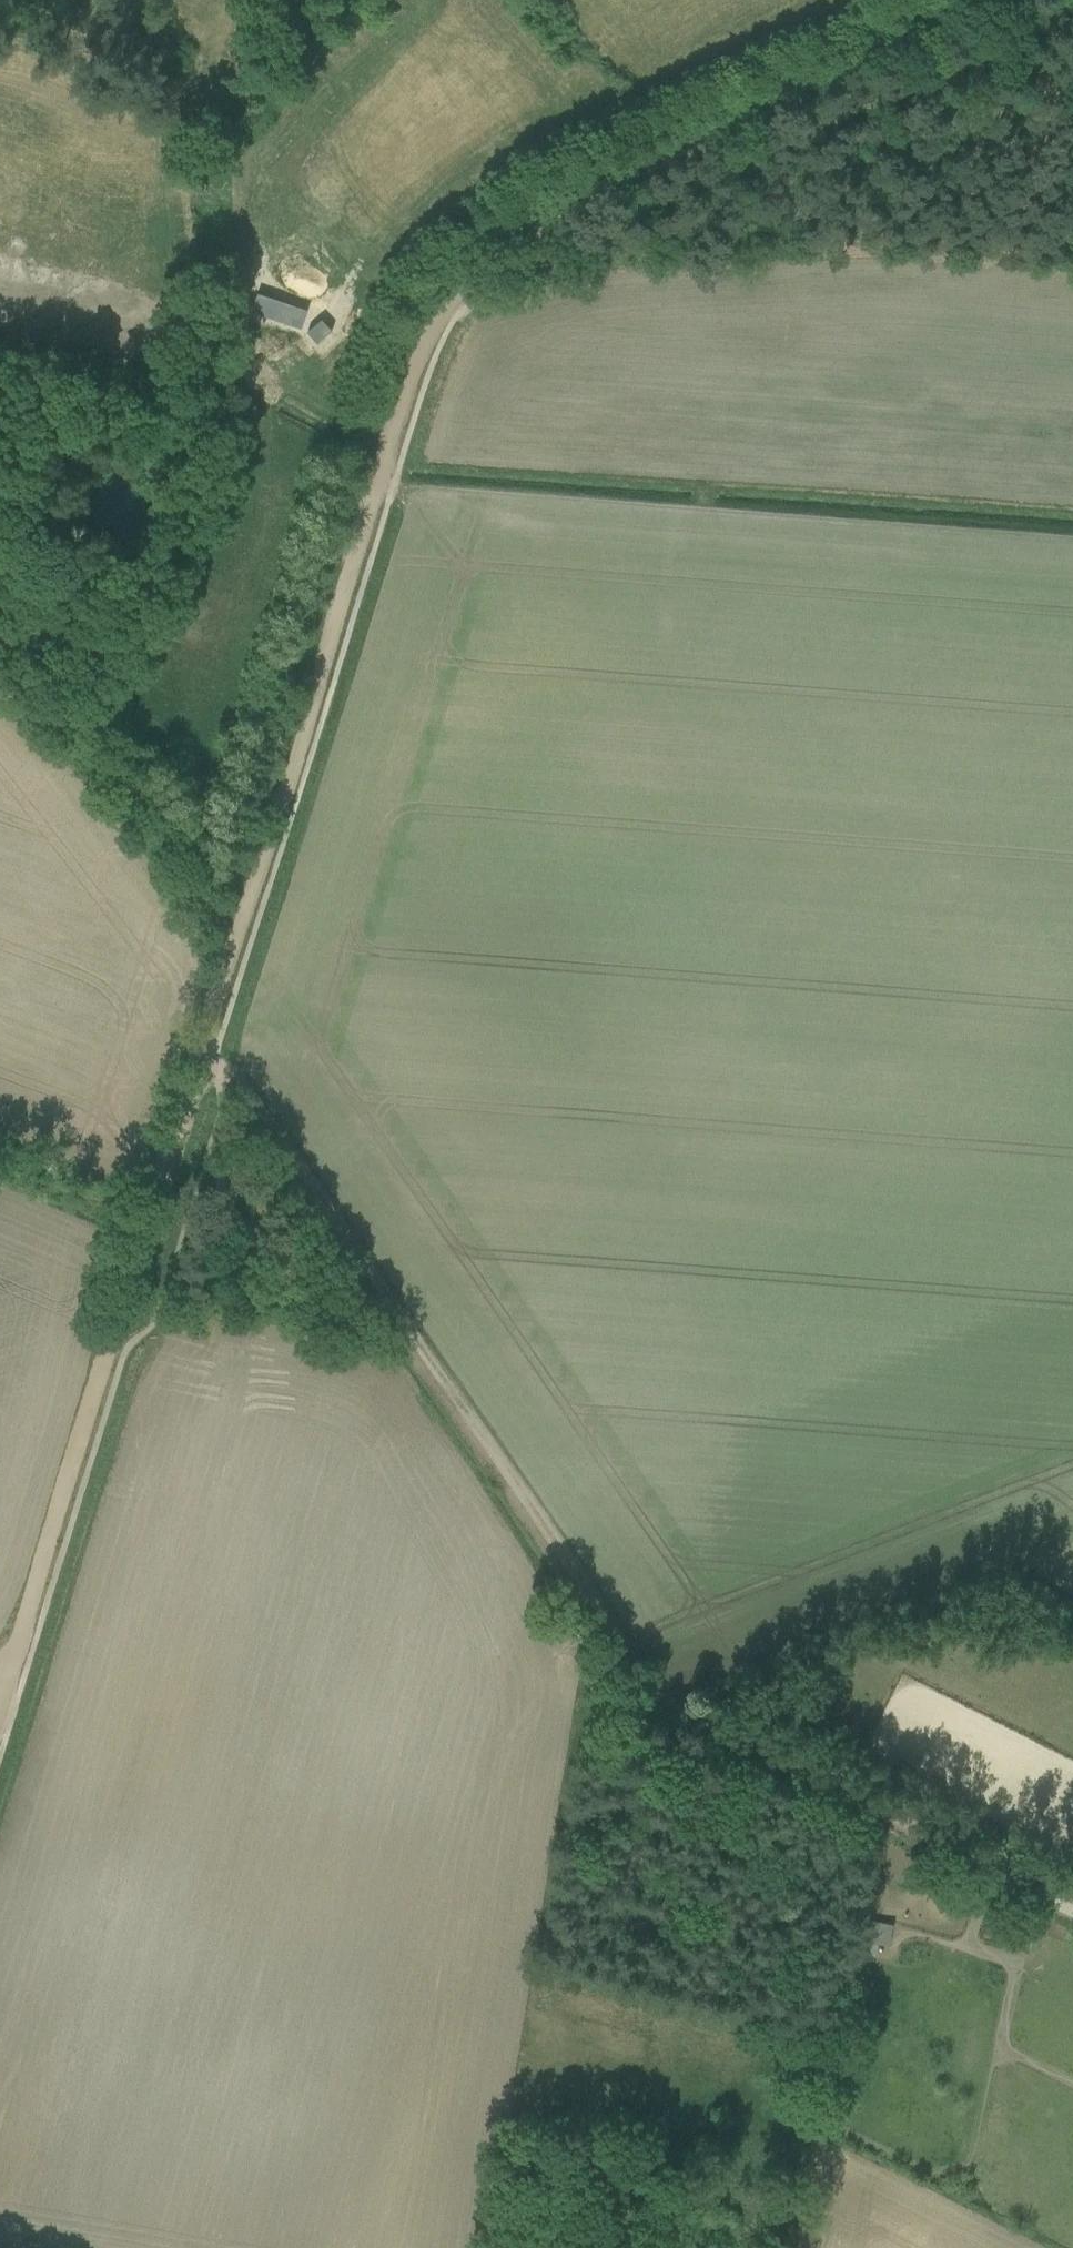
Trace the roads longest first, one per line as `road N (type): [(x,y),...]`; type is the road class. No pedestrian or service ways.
road 1 (track): [(0,1697),(433,316),(465,275),(523,232),(988,0)]
road 2 (track): [(1052,1900),(654,1689),(278,1135),(242,1086),(216,1066)]

